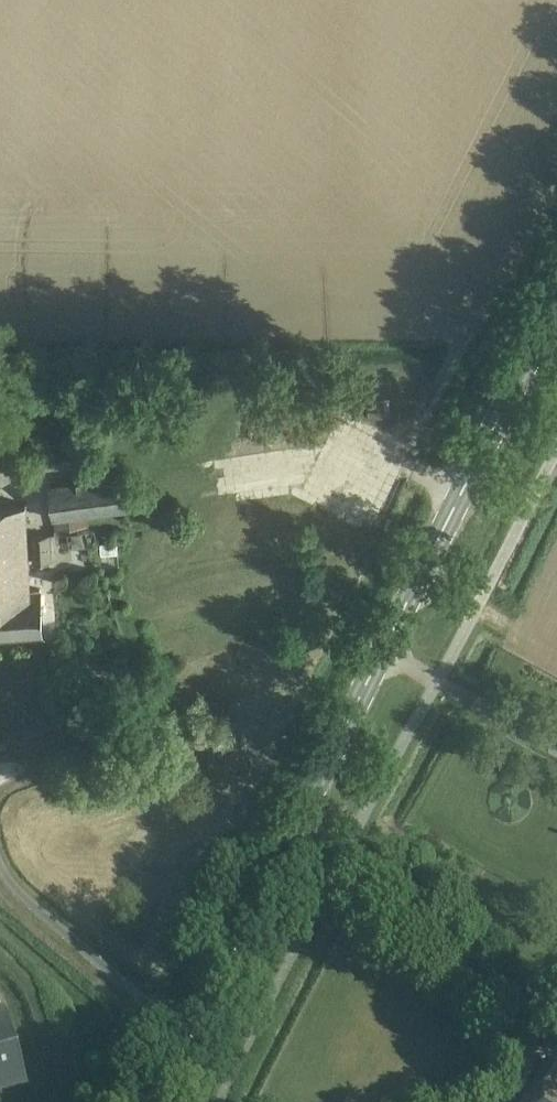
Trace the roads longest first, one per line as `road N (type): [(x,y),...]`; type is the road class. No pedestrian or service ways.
road 1 (tertiary): [(157,1101),(556,300)]

